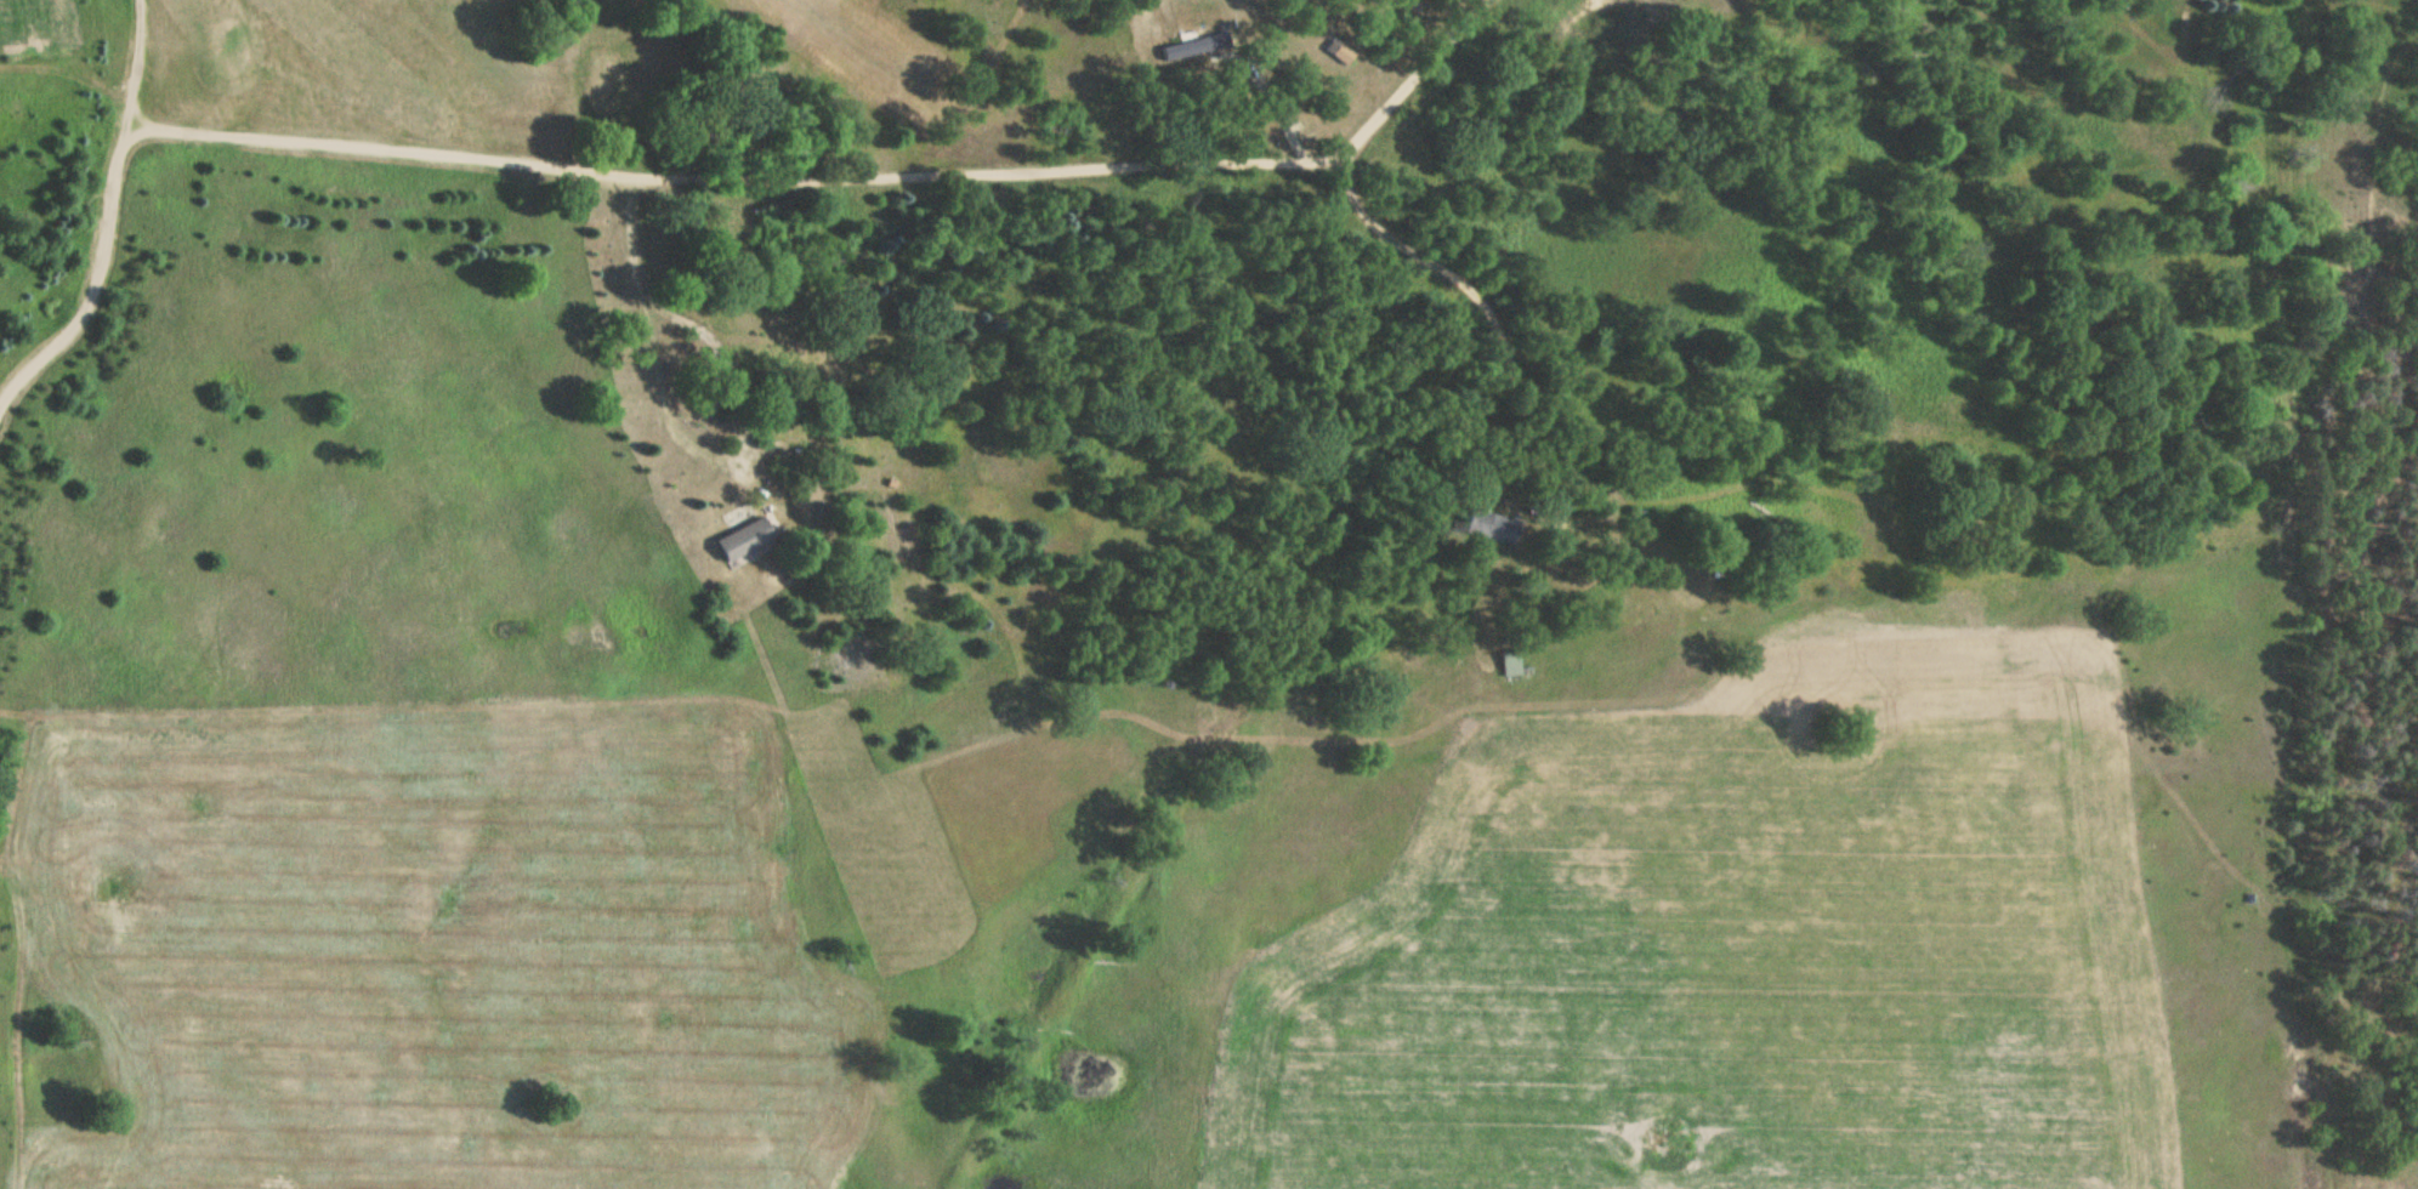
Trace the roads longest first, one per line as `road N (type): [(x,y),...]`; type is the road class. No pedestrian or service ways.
road 1 (residential): [(117,153),(134,133),(171,129),(744,178),(1329,161),(1479,0)]
road 2 (residential): [(0,396),(84,311),(98,272),(117,153)]

